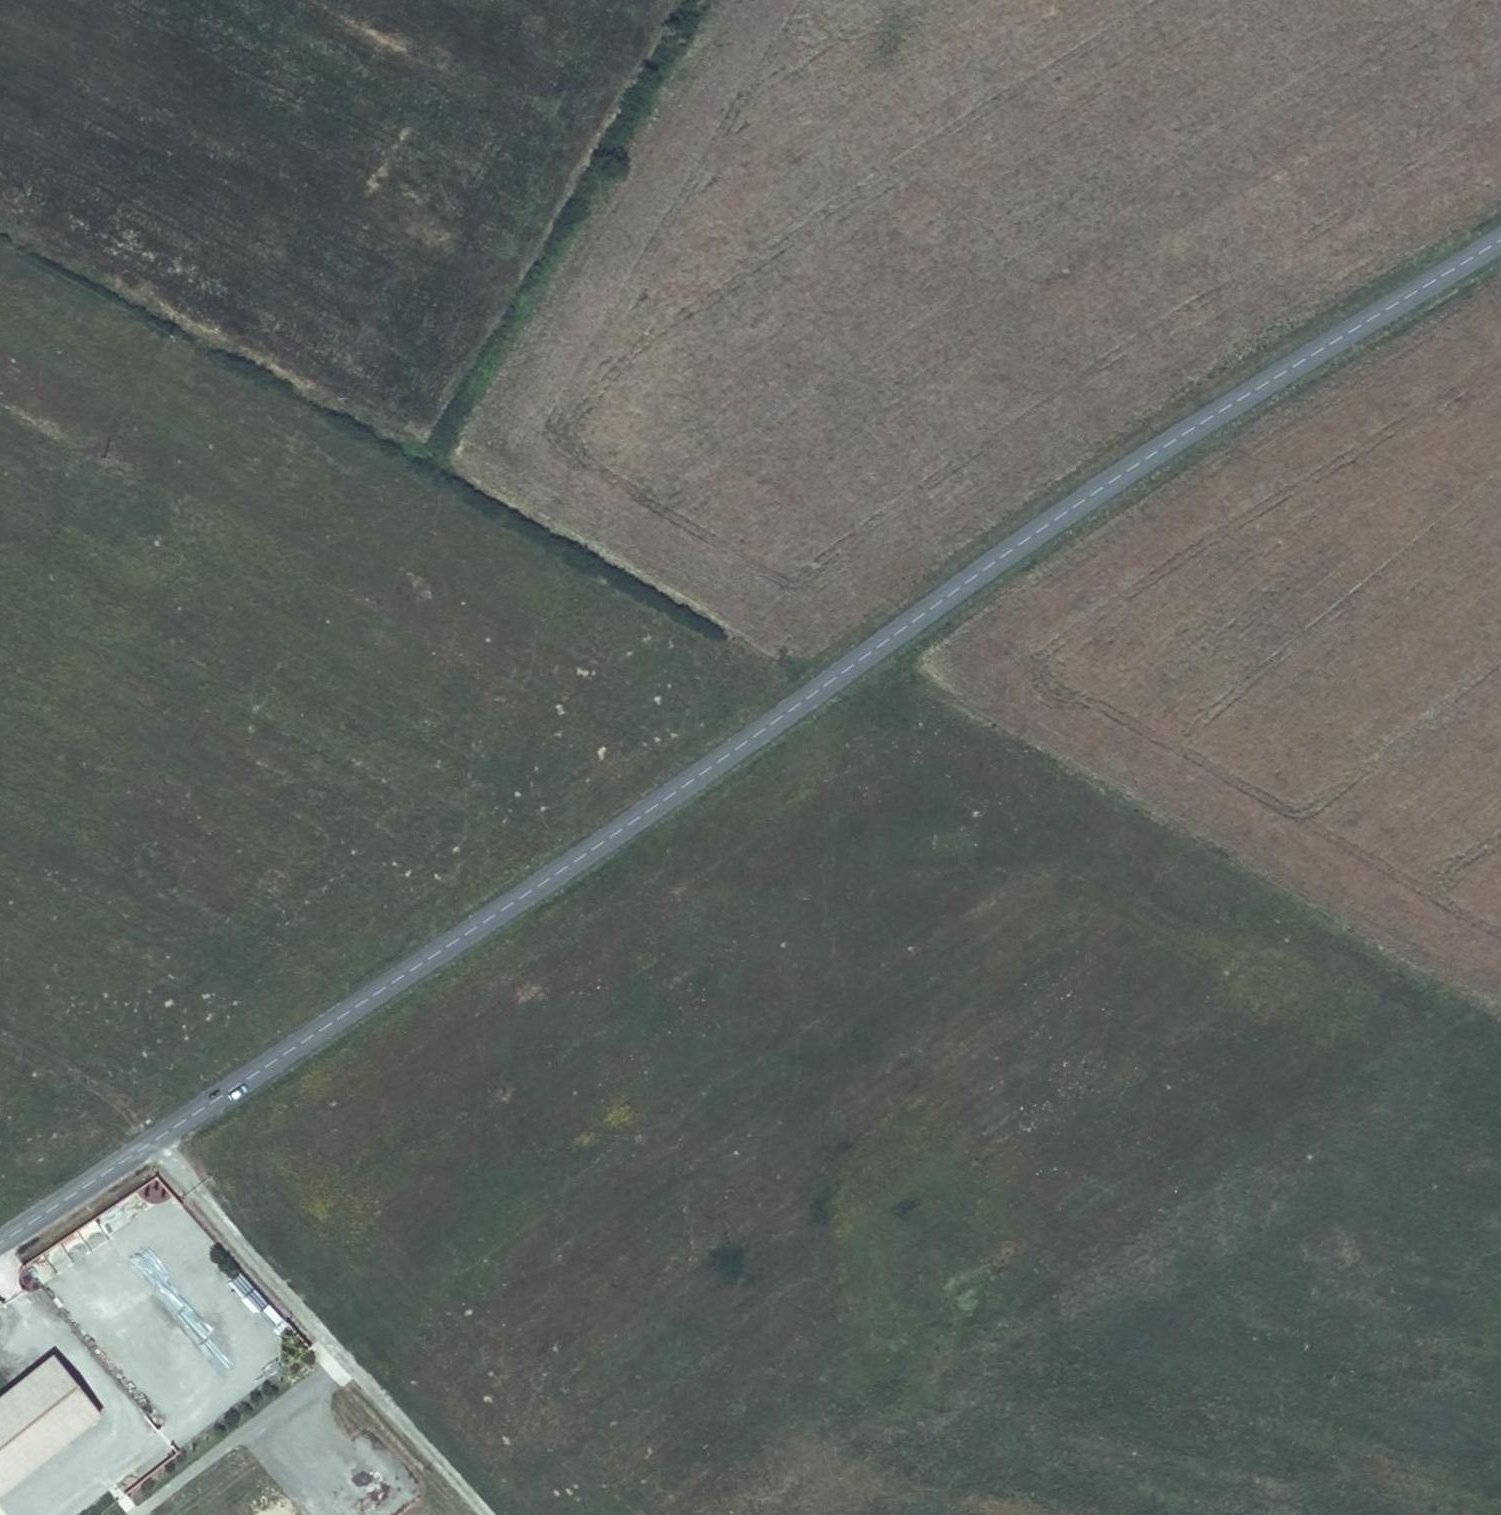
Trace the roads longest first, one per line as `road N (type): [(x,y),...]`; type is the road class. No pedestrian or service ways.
road 1 (tertiary): [(0,1243),(534,888),(1172,443),(1500,241)]
road 2 (track): [(152,1141),(486,1514)]

